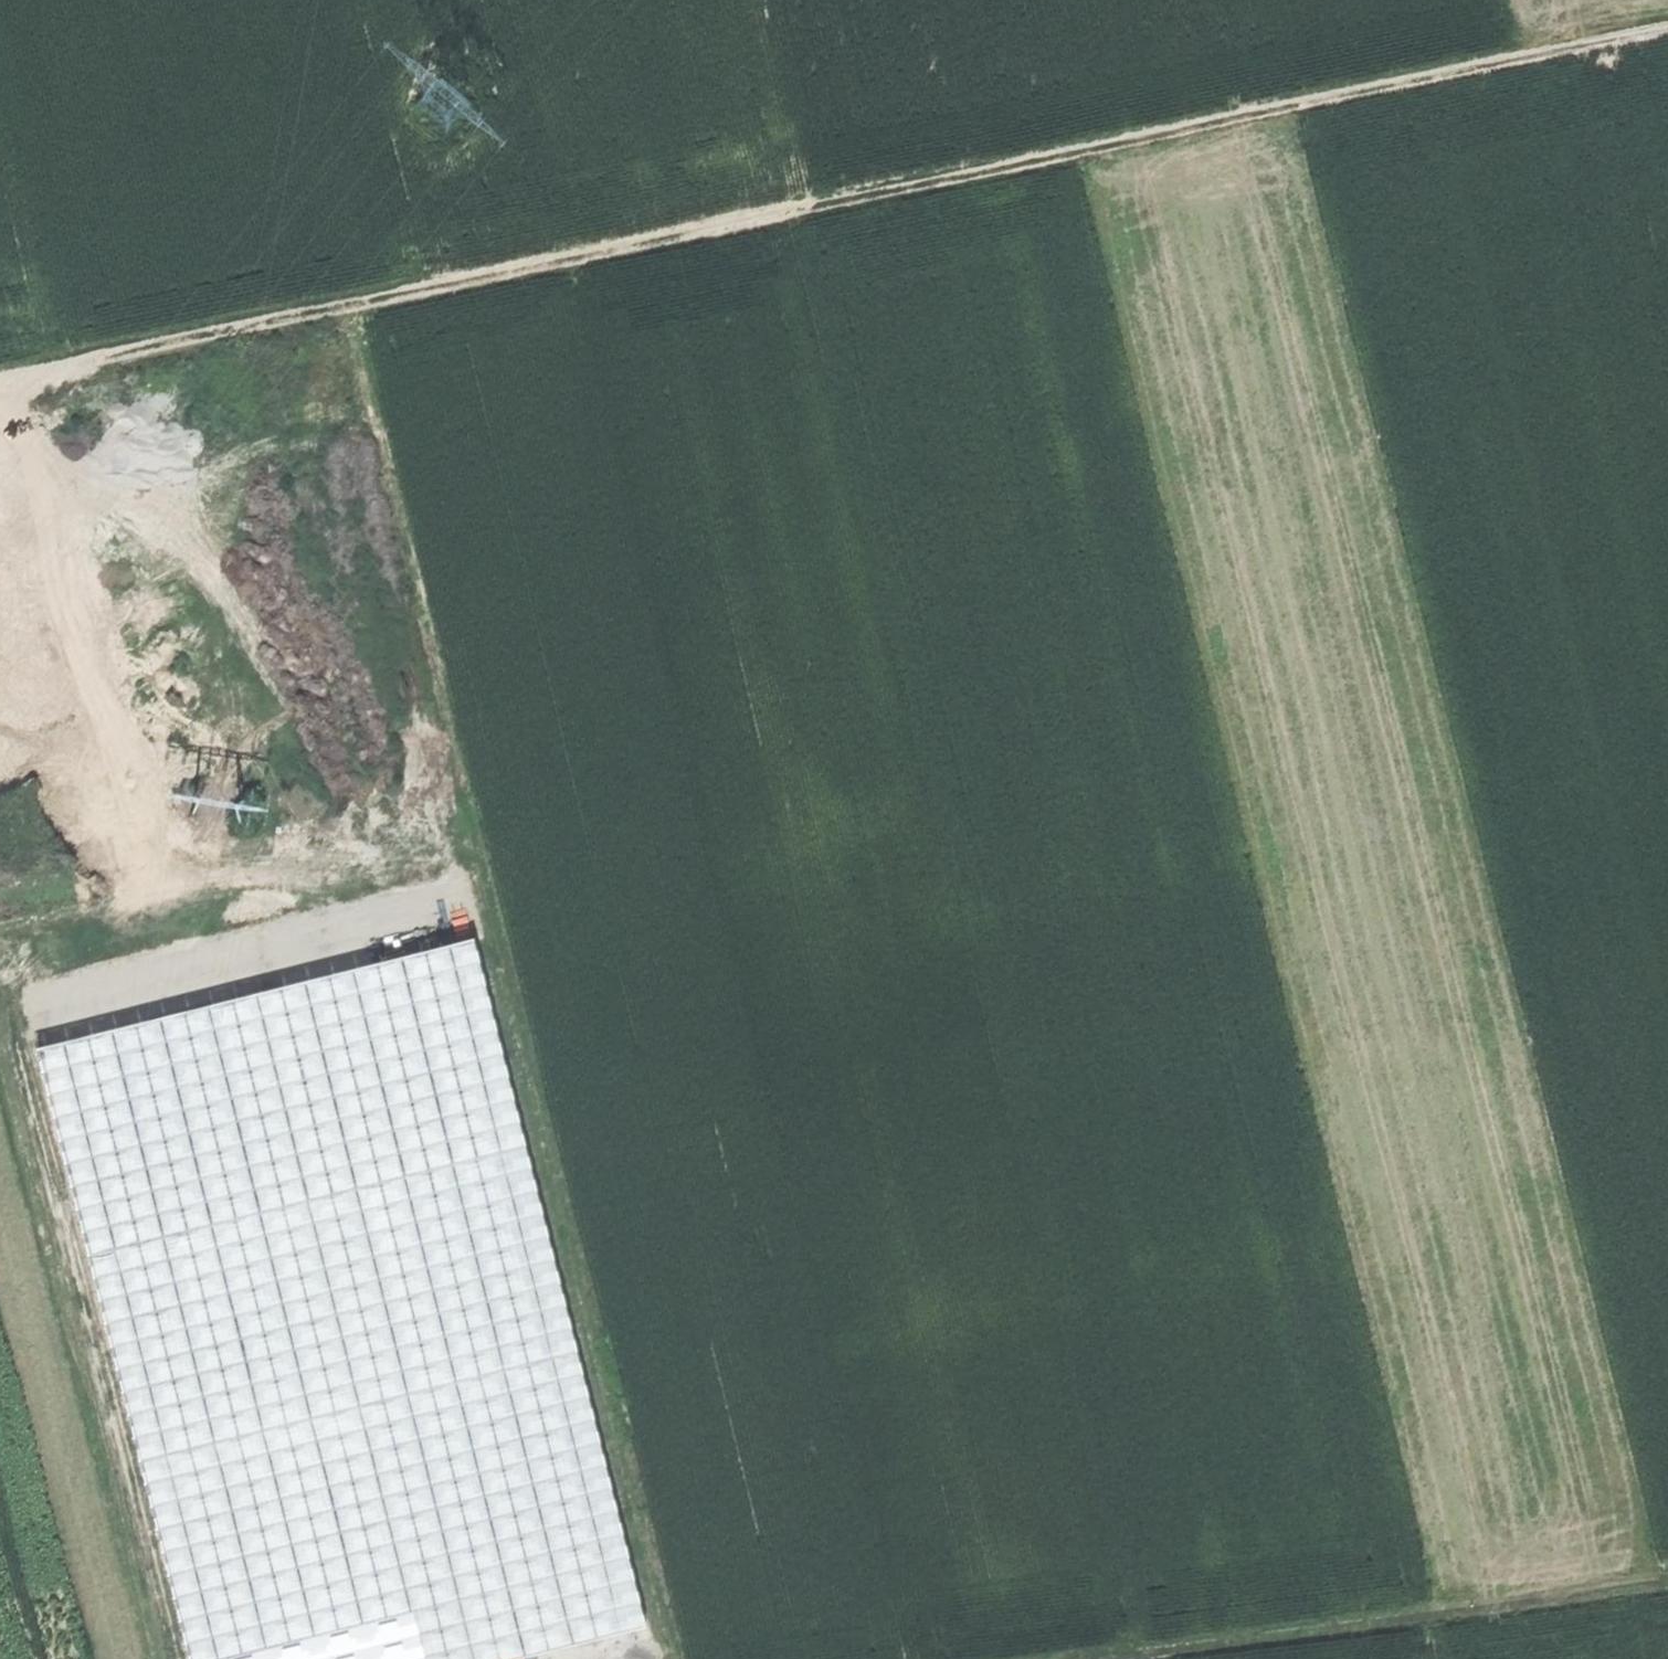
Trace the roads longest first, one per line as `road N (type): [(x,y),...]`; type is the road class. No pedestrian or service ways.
road 1 (track): [(0,383),(1667,22)]
road 2 (track): [(1120,1658),(1667,1581)]

